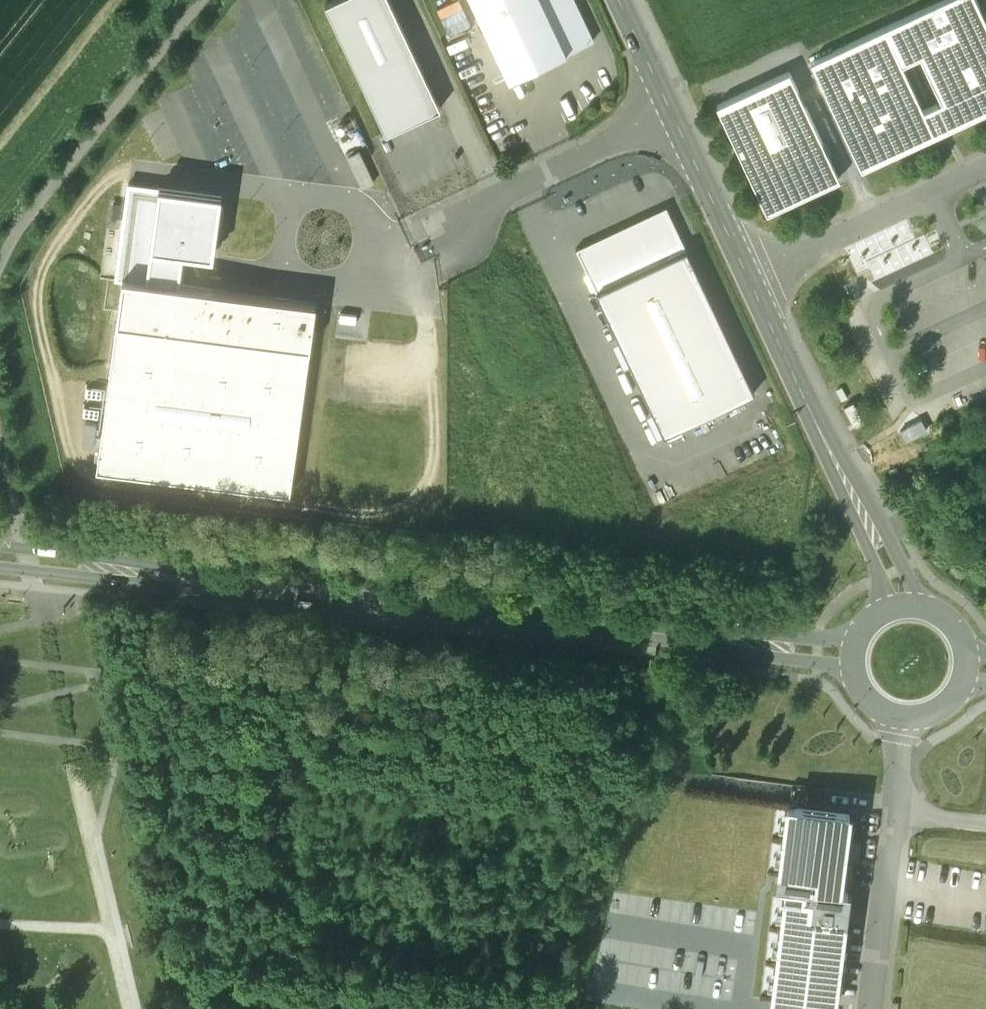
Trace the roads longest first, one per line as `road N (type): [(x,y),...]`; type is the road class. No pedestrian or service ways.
road 1 (tertiary): [(854,660),(0,560)]
road 2 (tertiary): [(904,612),(616,0)]

